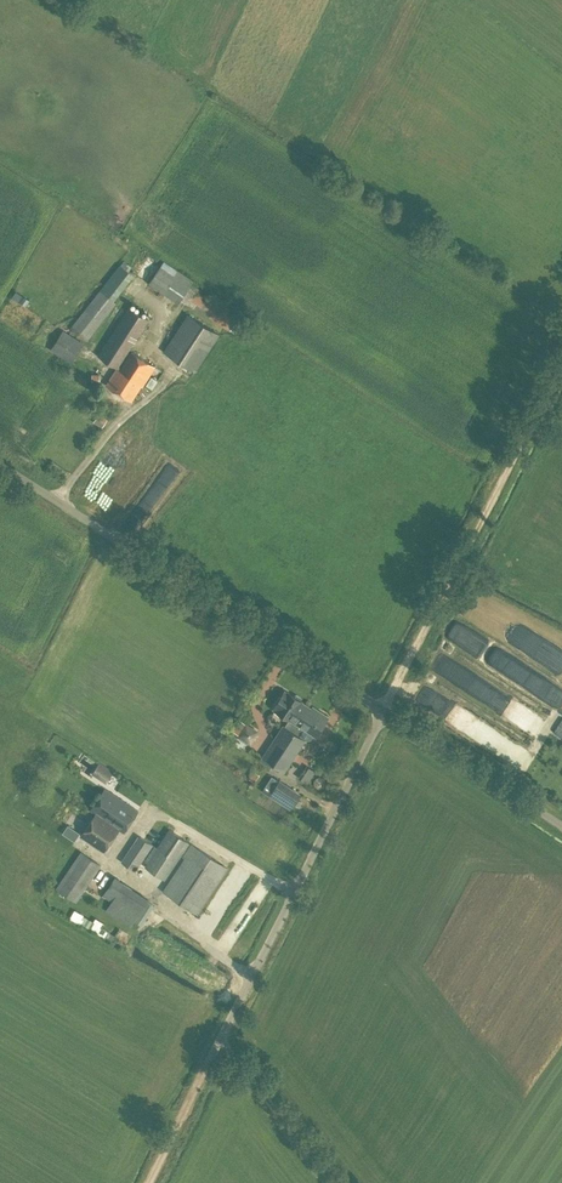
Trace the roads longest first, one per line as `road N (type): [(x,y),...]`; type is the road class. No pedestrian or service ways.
road 1 (unclassified): [(385,710),(0,464)]
road 2 (track): [(561,357),(385,710)]
road 3 (unclassified): [(225,1025),(385,710)]
road 4 (unclassified): [(561,823),(385,710)]
road 5 (track): [(220,1036),(336,1182)]
road 6 (track): [(146,1182),(225,1025)]

